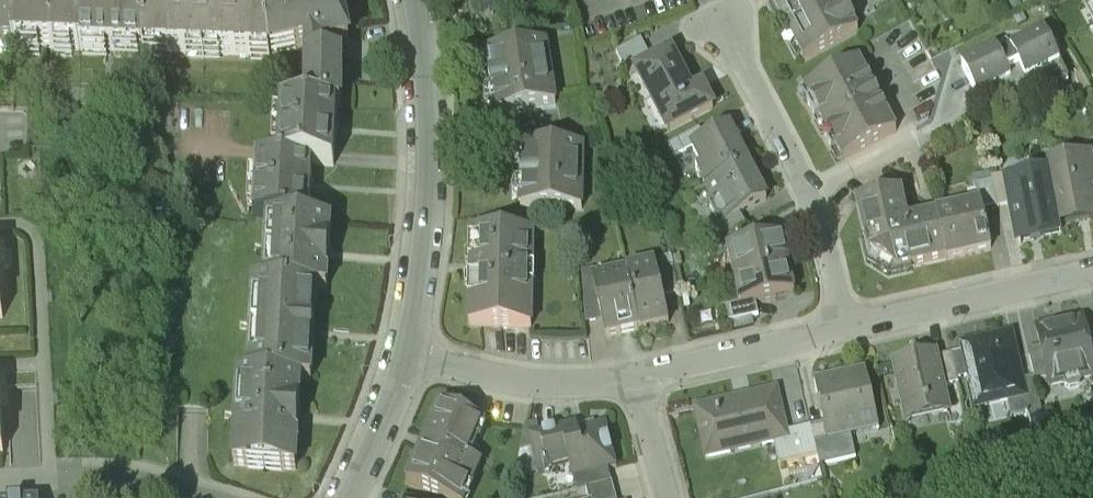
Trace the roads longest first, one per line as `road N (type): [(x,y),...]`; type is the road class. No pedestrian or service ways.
road 1 (residential): [(408,355),(425,262),(435,72),(421,0)]
road 2 (residential): [(849,325),(812,193),(740,39)]
road 3 (residential): [(849,325),(1092,274)]
road 4 (residential): [(408,355),(573,382),(644,373)]
road 5 (residential): [(212,497),(125,477),(0,477)]
road 6 (residential): [(644,373),(849,325)]
road 7 (residential): [(347,497),(408,355)]
road 8 (residential): [(644,373),(679,497)]

